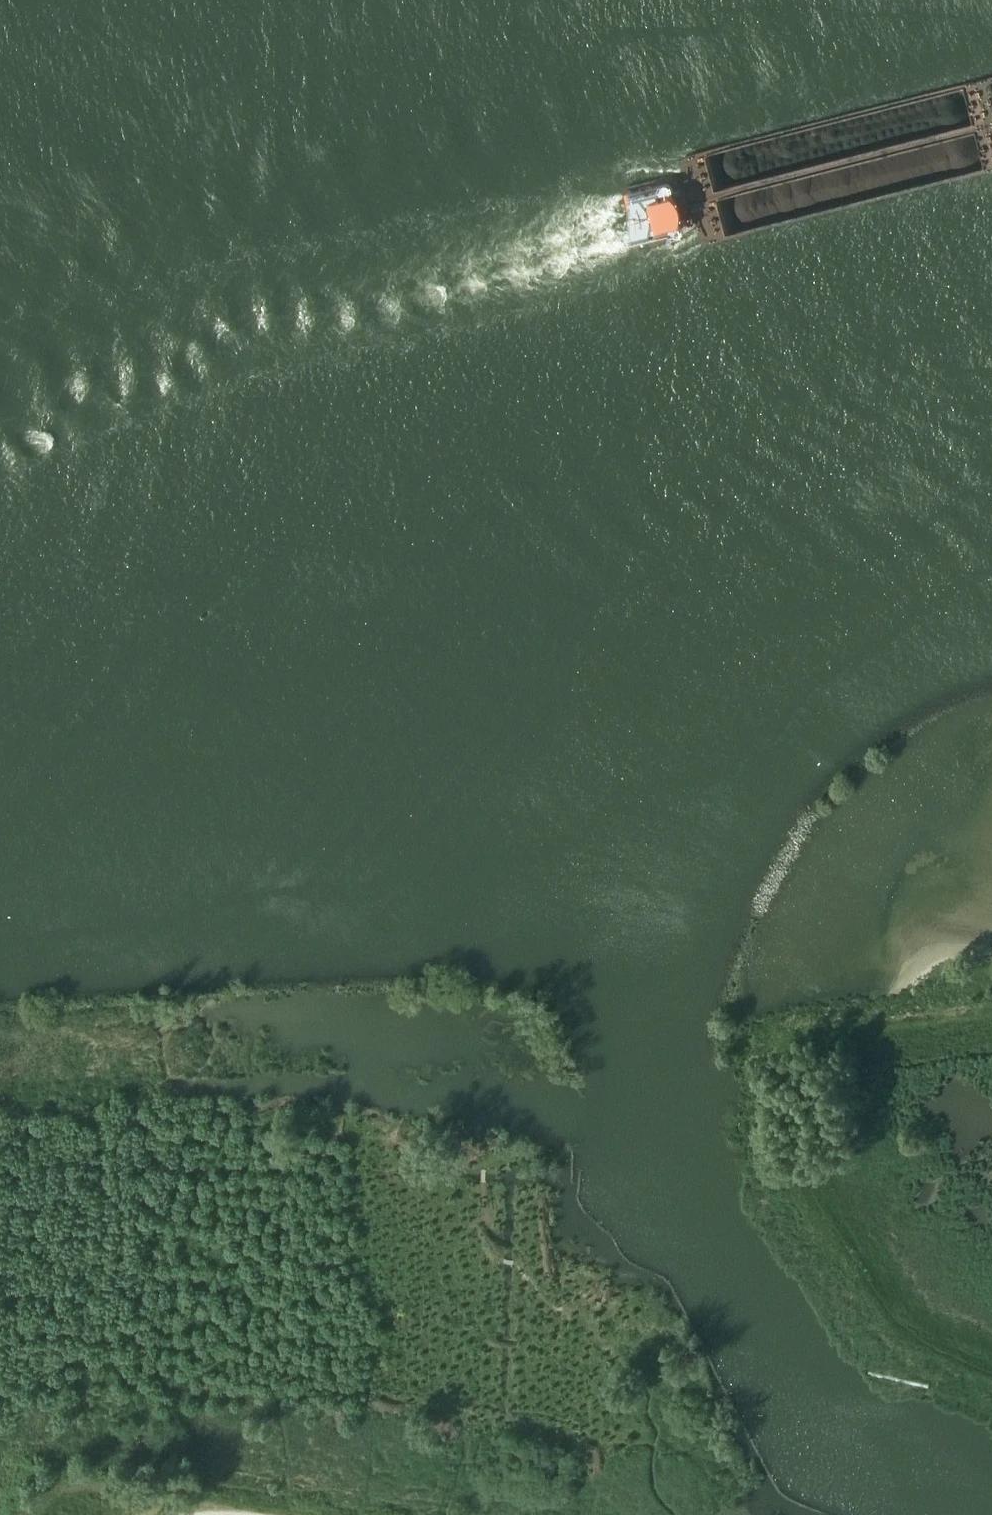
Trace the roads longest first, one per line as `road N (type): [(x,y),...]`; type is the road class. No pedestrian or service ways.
road 1 (track): [(268,1514),(92,1487),(56,1491),(27,1514)]

